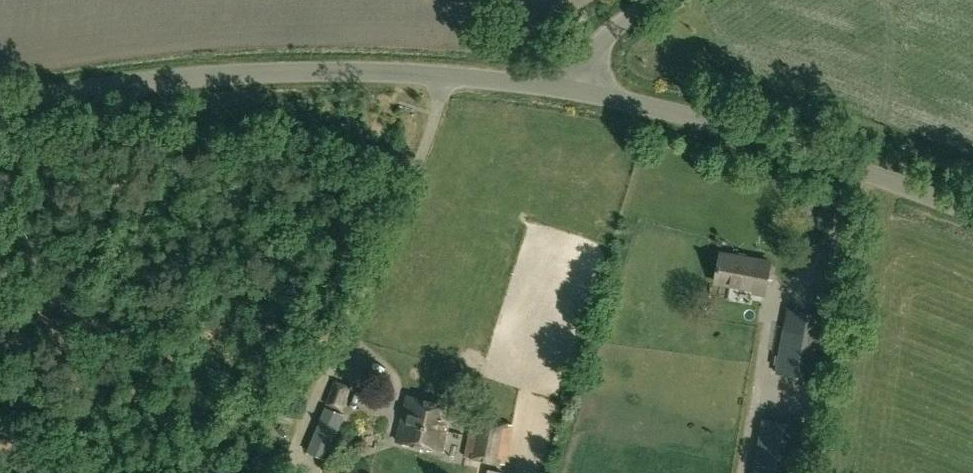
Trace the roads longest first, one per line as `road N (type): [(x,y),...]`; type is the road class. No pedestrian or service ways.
road 1 (unclassified): [(0,111),(217,76),(453,78)]
road 2 (unclassified): [(972,214),(780,141),(578,88)]
road 3 (residential): [(453,78),(328,365)]
road 4 (unclassified): [(453,78),(578,88)]
road 5 (unclassified): [(578,88),(610,36),(659,0)]

